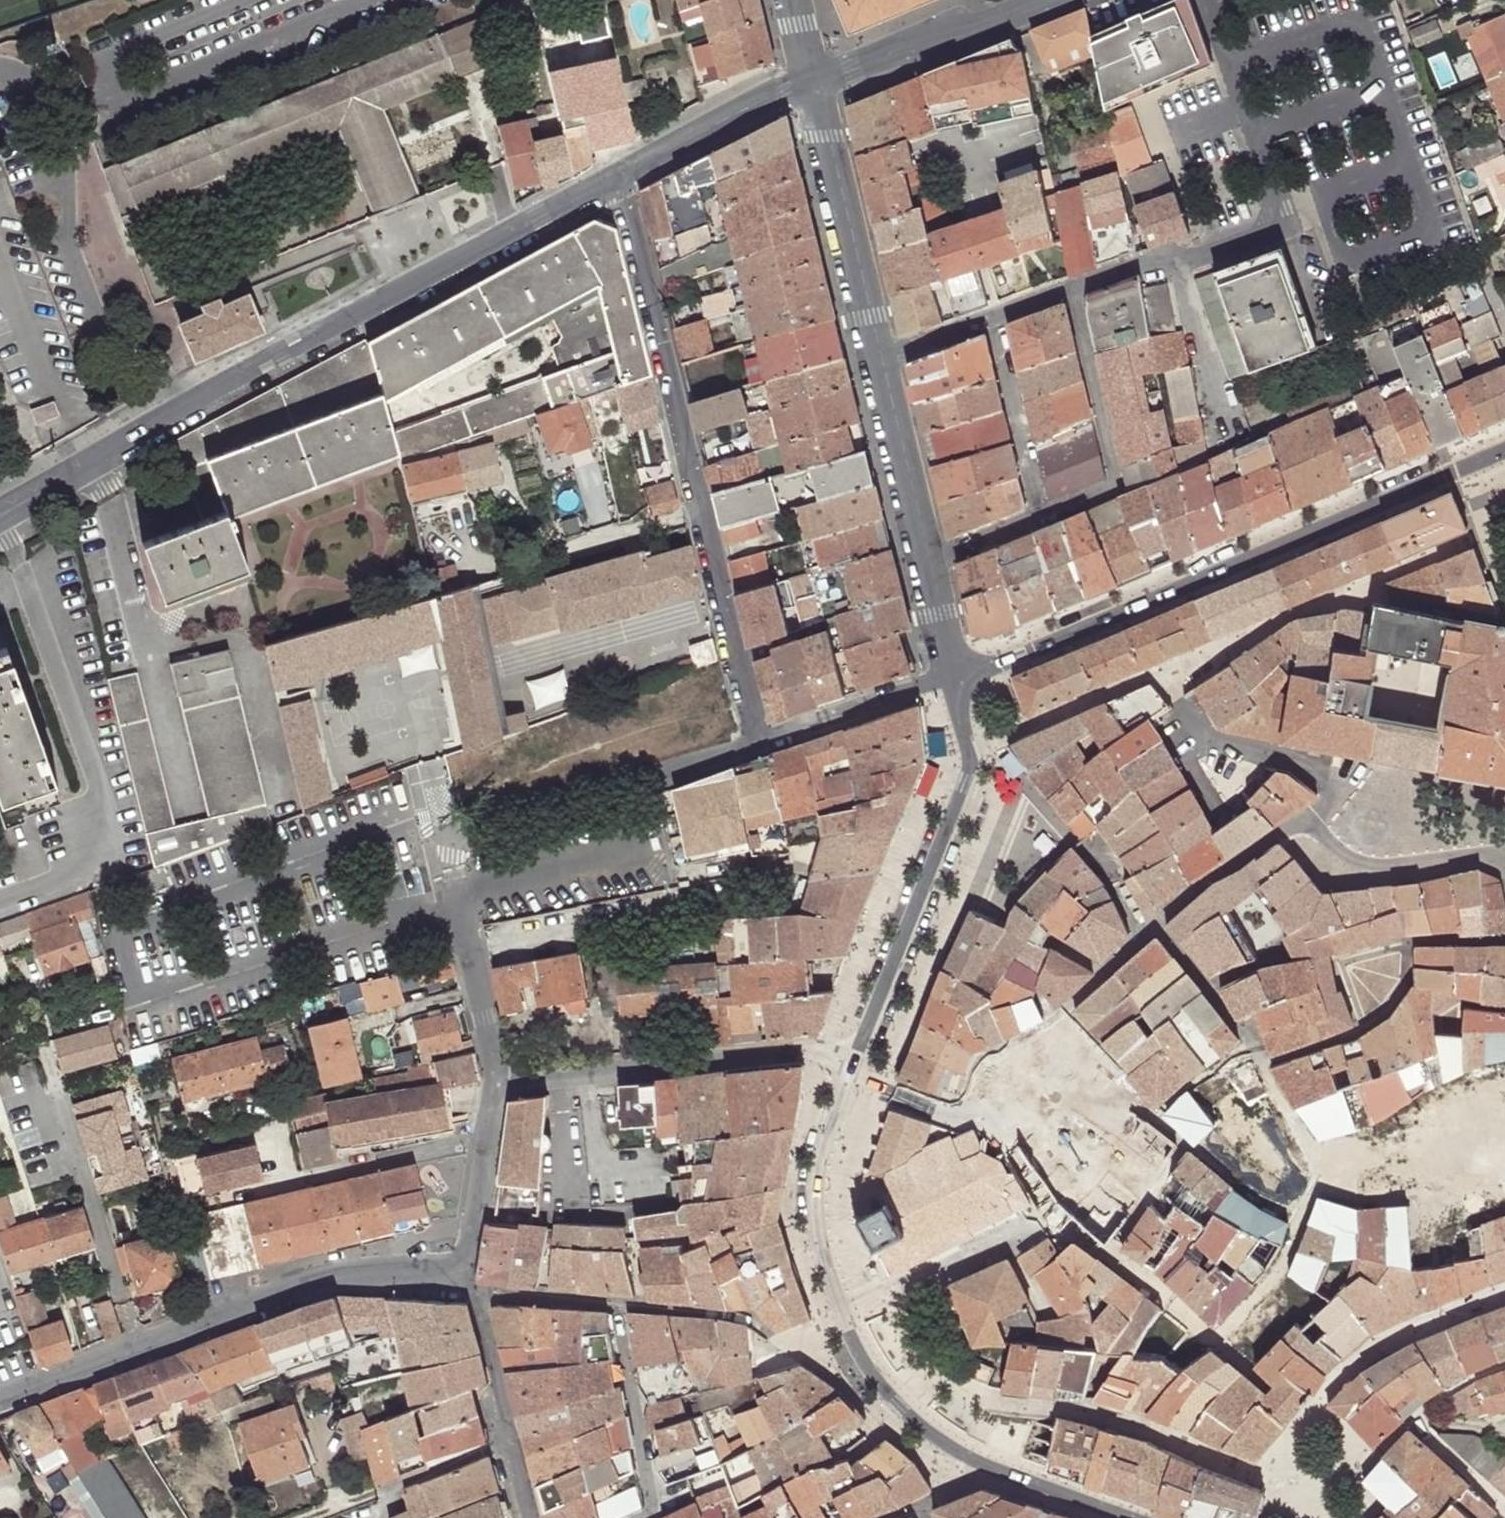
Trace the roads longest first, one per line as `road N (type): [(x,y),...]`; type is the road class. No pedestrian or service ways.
road 1 (unclassified): [(617,178),(201,400),(0,521)]
road 2 (residential): [(1504,448),(968,673)]
road 3 (tertiary): [(0,1400),(335,1277),(473,1287)]
road 4 (residential): [(891,1297),(942,1367),(975,1395),(1107,1418),(1278,1485)]
road 5 (residential): [(501,1080),(855,1053)]
road 6 (tertiary): [(979,740),(961,860),(855,1053)]
road 7 (residential): [(700,509),(617,178)]
road 8 (residential): [(759,742),(448,833)]
road 9 (unknown): [(1268,1065),(1324,1177),(1276,1279),(1219,1336)]
road 10 (residential): [(1257,1051),(1268,1065),(1367,1027),(1411,940),(1504,942)]
road 11 (residential): [(1504,1293),(1409,1330),(1339,1379),(1315,1405),(1278,1485)]
road 12 (residential): [(1073,291),(1117,489),(1042,517)]
road 13 (tertiary): [(820,84),(890,357)]
road 14 (unknown): [(1303,1223),(1257,1201),(1189,1143),(1111,1255)]
road 15 (unknown): [(1066,1223),(1191,1311),(1270,1386)]
road 16 (residential): [(501,1080),(448,833)]
road 17 (tertiary): [(848,1081),(819,1224),(825,1330)]
road 18 (unclassified): [(820,84),(1048,0)]
road 19 (residential): [(759,742),(700,509)]
road 20 (residential): [(1189,701),(1210,738),(1331,769),(1338,792),(1310,818)]
road 21 (residential): [(1215,0),(1284,215)]
road 22 (residential): [(614,1303),(653,1513),(643,1517)]
road 23 (unclassified): [(820,84),(617,178)]
road 24 (residential): [(968,673),(759,742)]
road 25 (residential): [(825,1330),(791,1342),(734,1316),(614,1303)]
road 26 (tertiary): [(825,1330),(930,1461),(970,1480)]
road 27 (residential): [(1500,865),(1381,877),(1310,818)]
road 28 (residential): [(473,1287),(501,1080)]
road 29 (residential): [(979,740),(1170,663)]
road 30 (tertiary): [(890,357),(939,556)]
road 31 (residential): [(1042,517),(995,320)]
road 32 (residential): [(1176,254),(1235,439)]
road 33 (residential): [(1310,818),(1151,927)]
road 34 (residential): [(1170,663),(1346,592)]
road 35 (residential): [(891,1297),(1052,1214)]
road 36 (residential): [(1151,927),(1257,1051)]
road 37 (residential): [(1346,592),(1504,617)]
road 38 (residential): [(507,1442),(473,1287)]
road 39 (residential): [(1070,1009),(974,1073),(969,1111)]
road 40 (residential): [(700,509),(560,548)]
road 41 (tertiary): [(970,1480),(1107,1517)]
road 42 (residential): [(614,1303),(473,1287)]
road 43 (residential): [(1160,1115),(1070,1009)]
road 44 (residential): [(1346,592),(1473,540)]
road 45 (residential): [(969,1111),(1021,1160),(1052,1214)]
road 46 (residential): [(1218,810),(1168,720),(1189,701)]
road 47 (residential): [(1414,1418),(1504,1506)]
road 48 (residential): [(969,1111),(848,1081)]
road 49 (tertiary): [(939,556),(968,673)]

